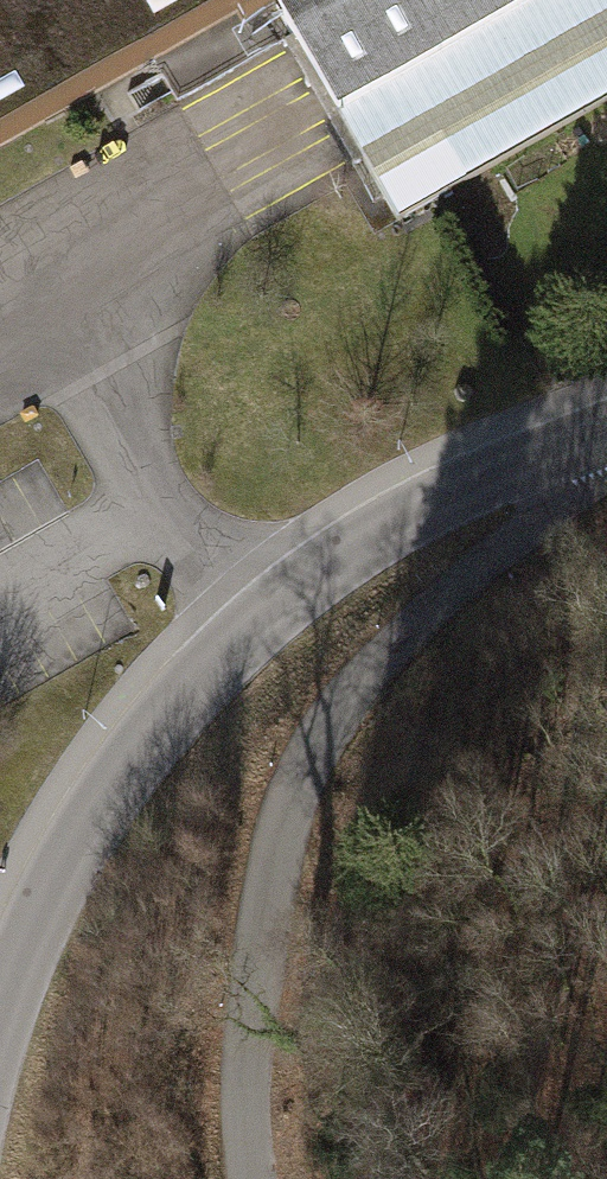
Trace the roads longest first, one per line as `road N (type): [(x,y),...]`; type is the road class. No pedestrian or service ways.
road 1 (tertiary): [(0,1016),(33,903),(148,728),(252,632),(396,520),(606,432)]
road 2 (residential): [(606,464),(418,618),(327,718),(281,844),(253,984),(258,1178)]

